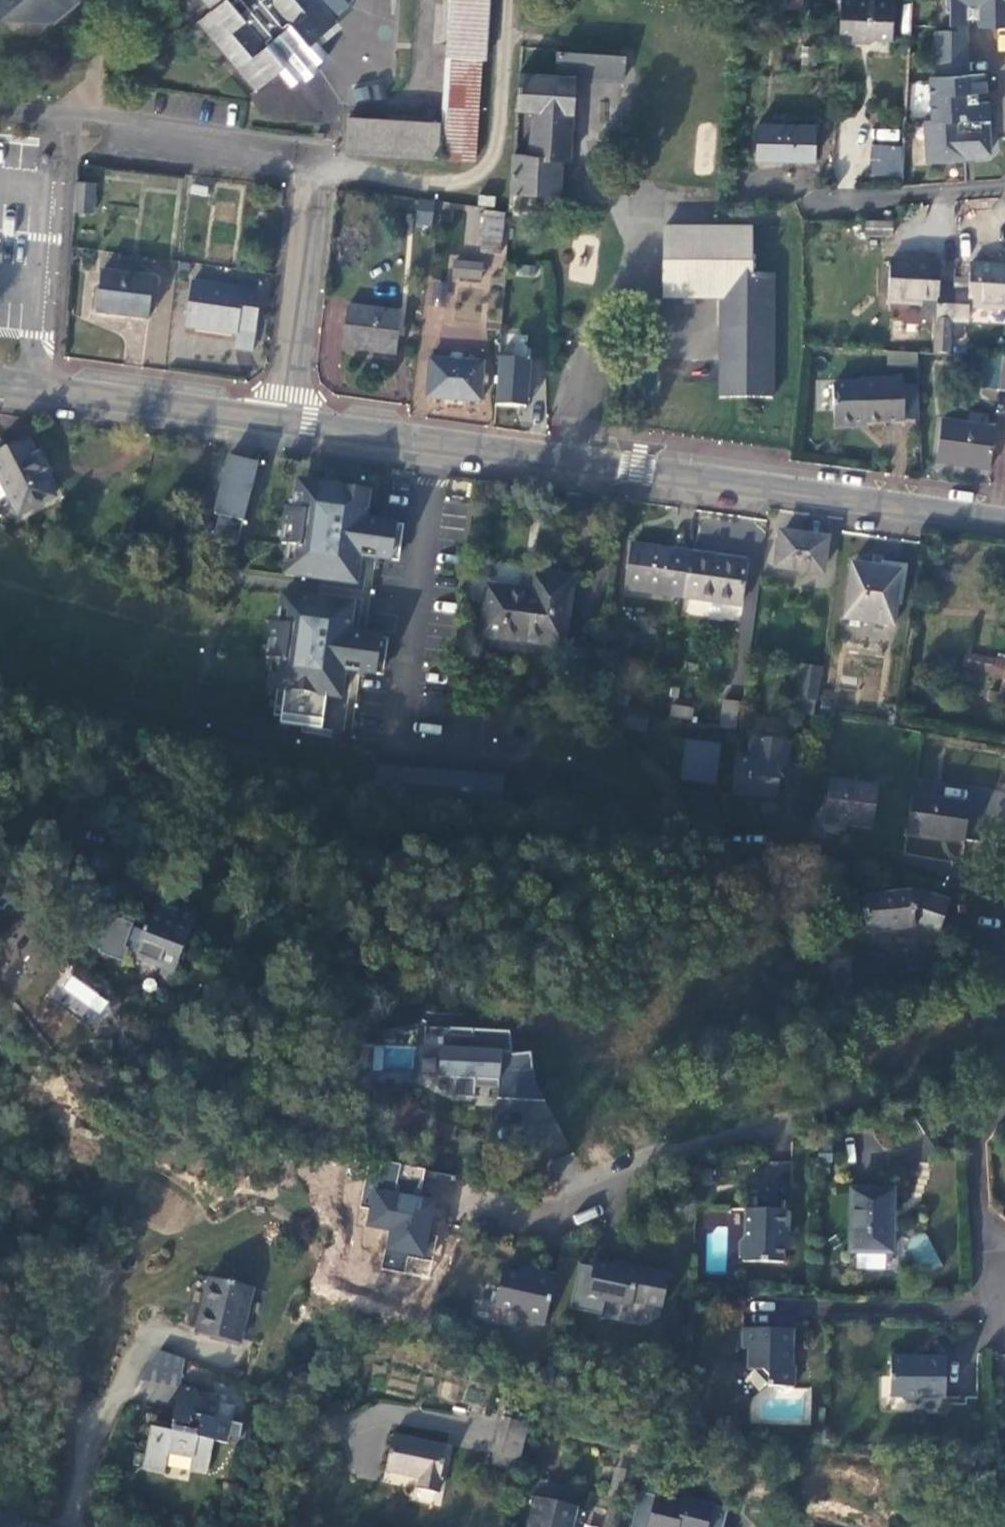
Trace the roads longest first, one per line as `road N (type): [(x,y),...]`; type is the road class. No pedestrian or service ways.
road 1 (unclassified): [(282,419),(435,446),(1004,519)]
road 2 (residential): [(282,419),(320,160),(56,114)]
road 3 (residential): [(1004,1078),(876,1096),(714,1139),(508,1221)]
road 4 (residential): [(1004,884),(803,846),(687,834)]
road 5 (unclassified): [(0,379),(282,419)]
road 6 (residential): [(1004,185),(817,200)]
road 7 (track): [(74,1526),(85,1443),(125,1366)]
road 8 (residential): [(1004,1106),(978,1147),(985,1238)]
road 9 (residential): [(985,1238),(988,1341),(1004,1340)]

